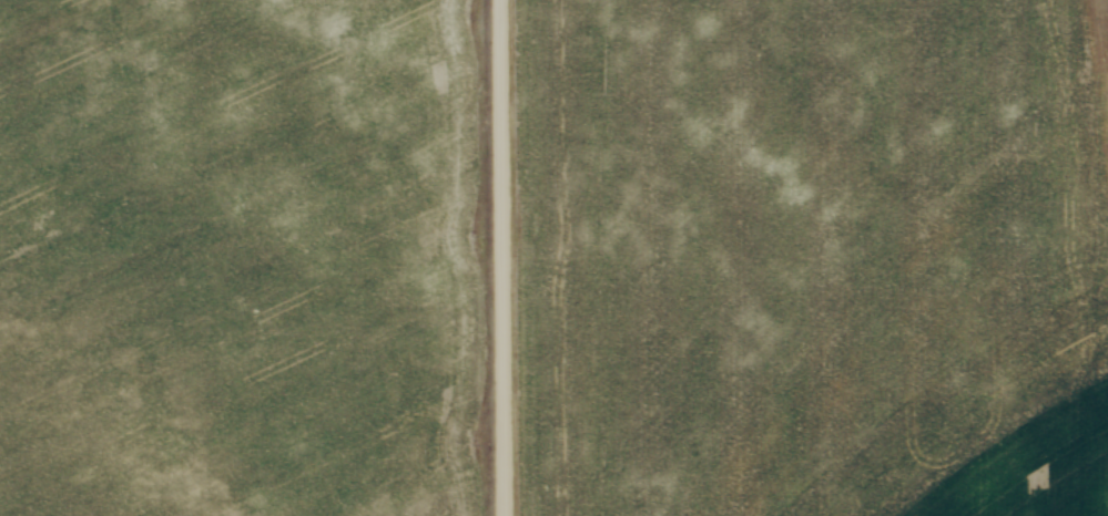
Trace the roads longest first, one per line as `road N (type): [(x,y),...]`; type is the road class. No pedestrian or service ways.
road 1 (tertiary): [(502,0),(505,515)]

